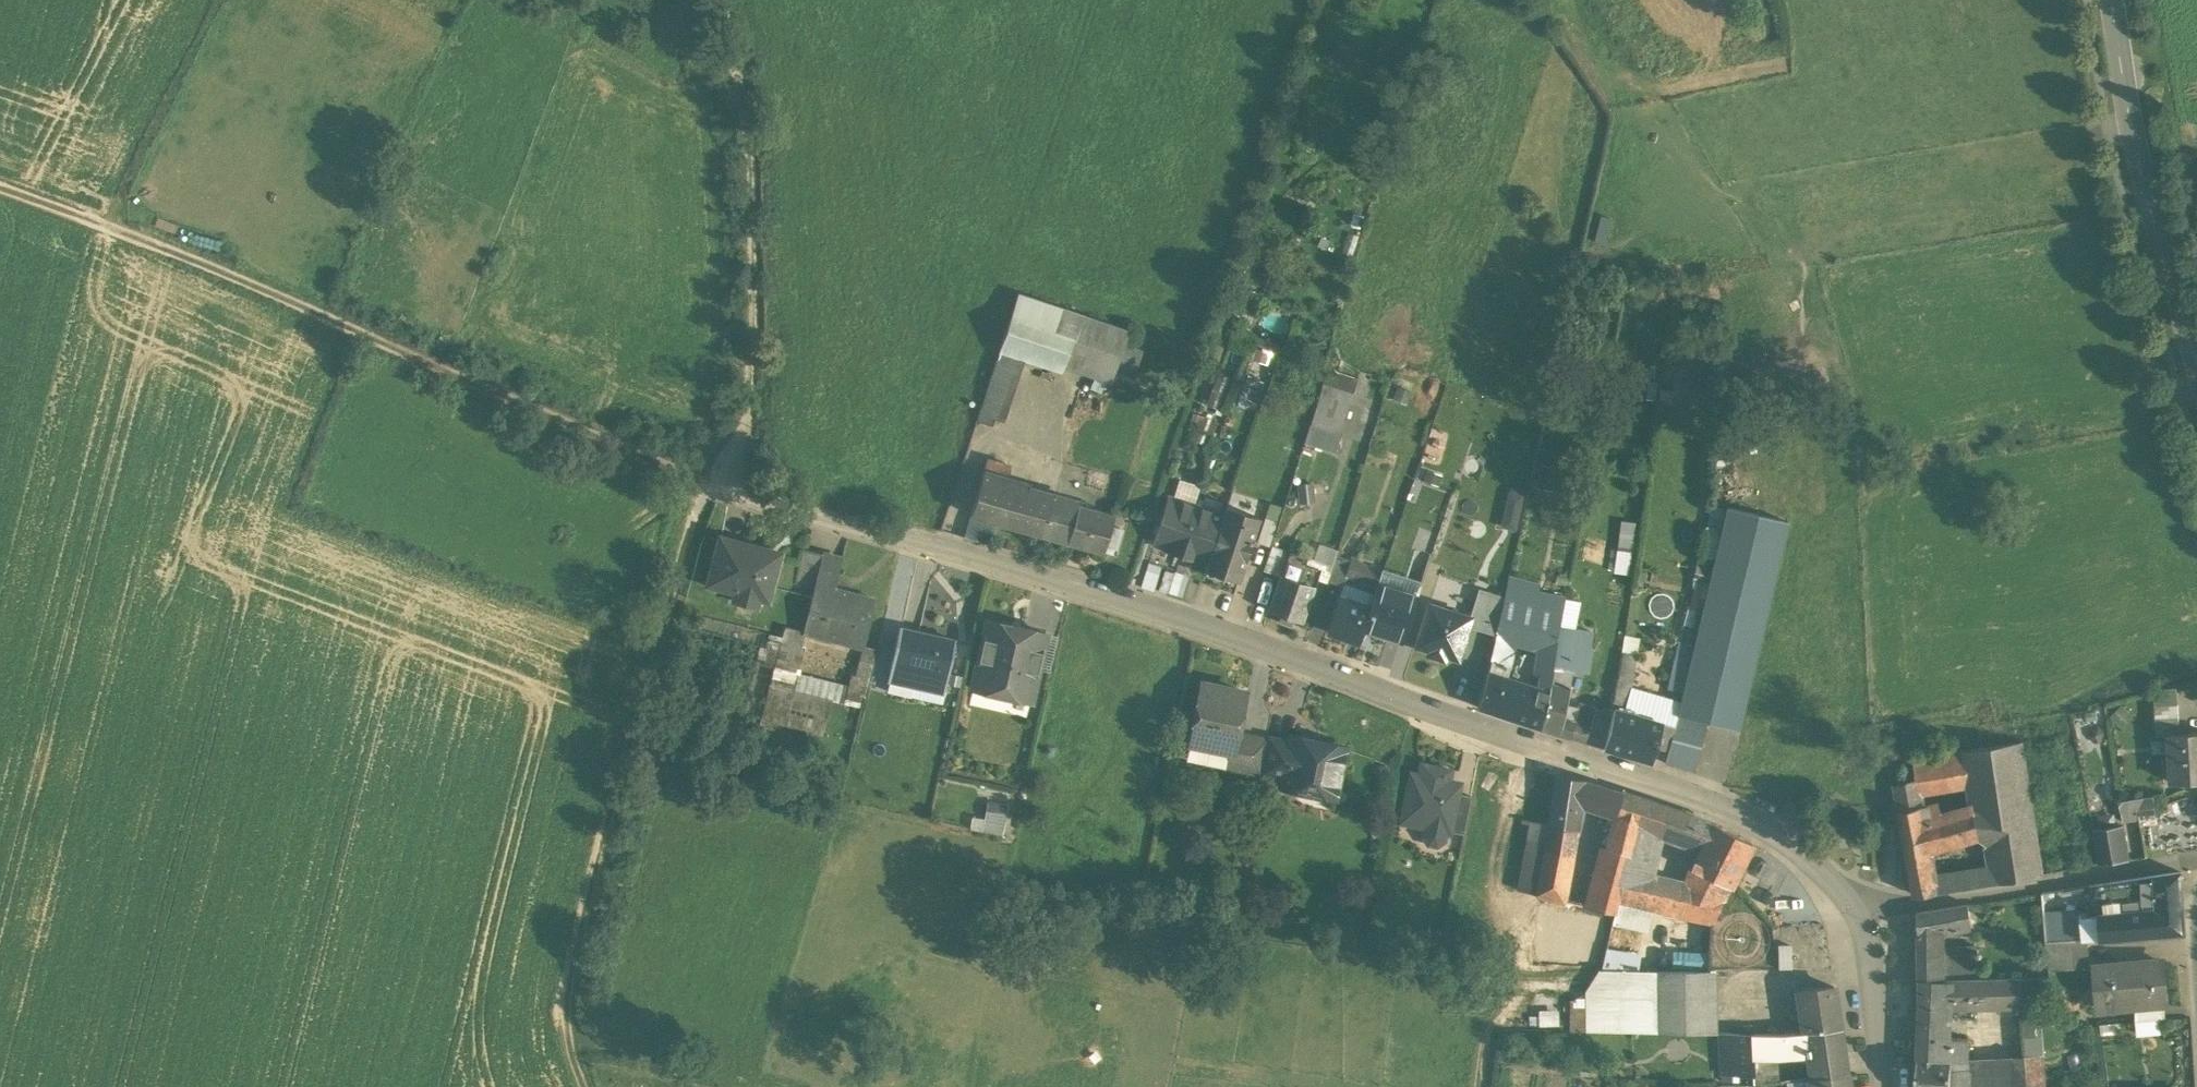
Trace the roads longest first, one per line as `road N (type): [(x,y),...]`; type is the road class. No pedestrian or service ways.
road 1 (track): [(0,193),(269,296),(396,357),(721,490),(743,419),(749,335),(739,111),(717,0)]
road 2 (residential): [(721,490),(1136,605),(1491,735),(1719,807),(1788,853),(1856,916)]
road 3 (track): [(586,1086),(565,1042),(570,973),(701,482)]
road 4 (tertiary): [(2196,370),(2129,128),(2111,0)]
road 5 (unclassified): [(2196,863),(1856,916)]
road 6 (residential): [(1856,916),(1870,967),(1880,1086)]
road 7 (track): [(166,104),(94,227)]

